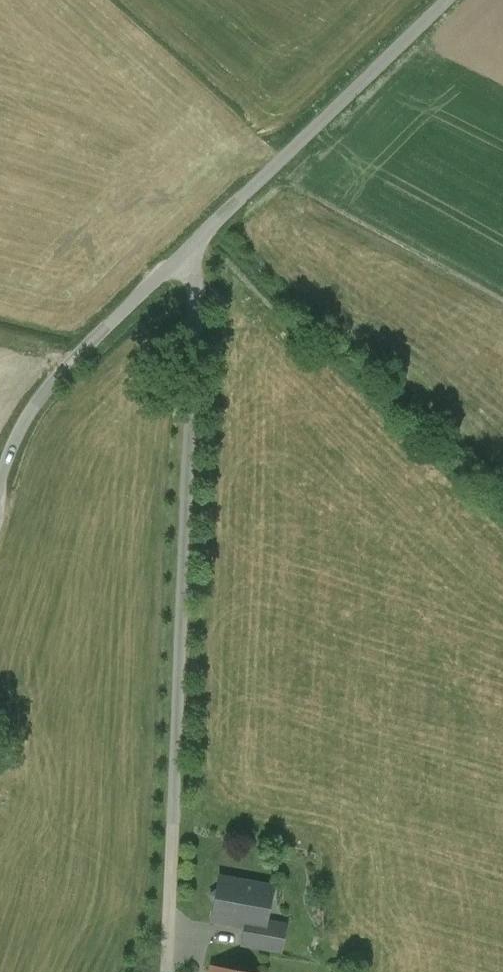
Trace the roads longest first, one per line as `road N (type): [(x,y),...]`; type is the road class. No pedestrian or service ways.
road 1 (unclassified): [(0,480),(23,424),(54,381),(446,0)]

